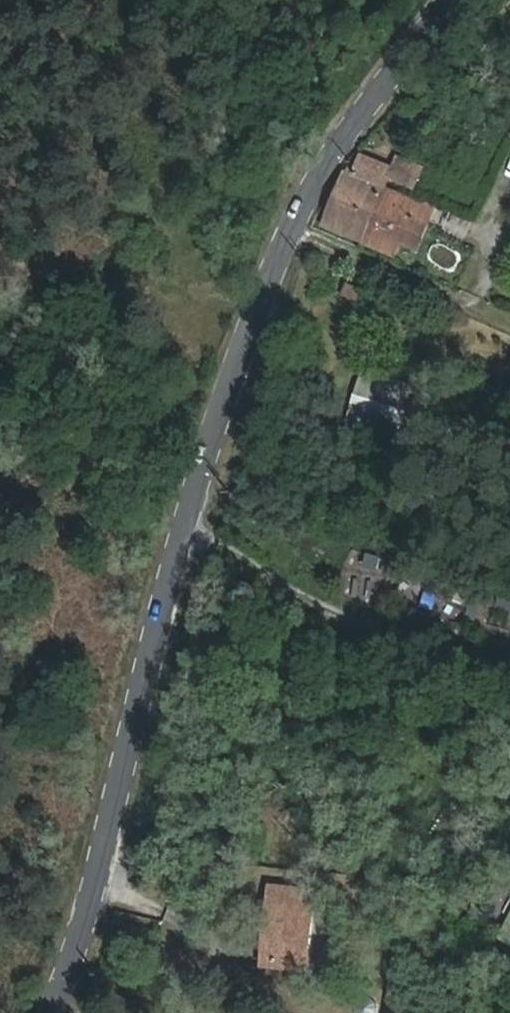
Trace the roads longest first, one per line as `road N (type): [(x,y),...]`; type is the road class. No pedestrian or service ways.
road 1 (secondary): [(450,0),(317,175),(238,352),(194,486),(93,894),(51,1012)]

